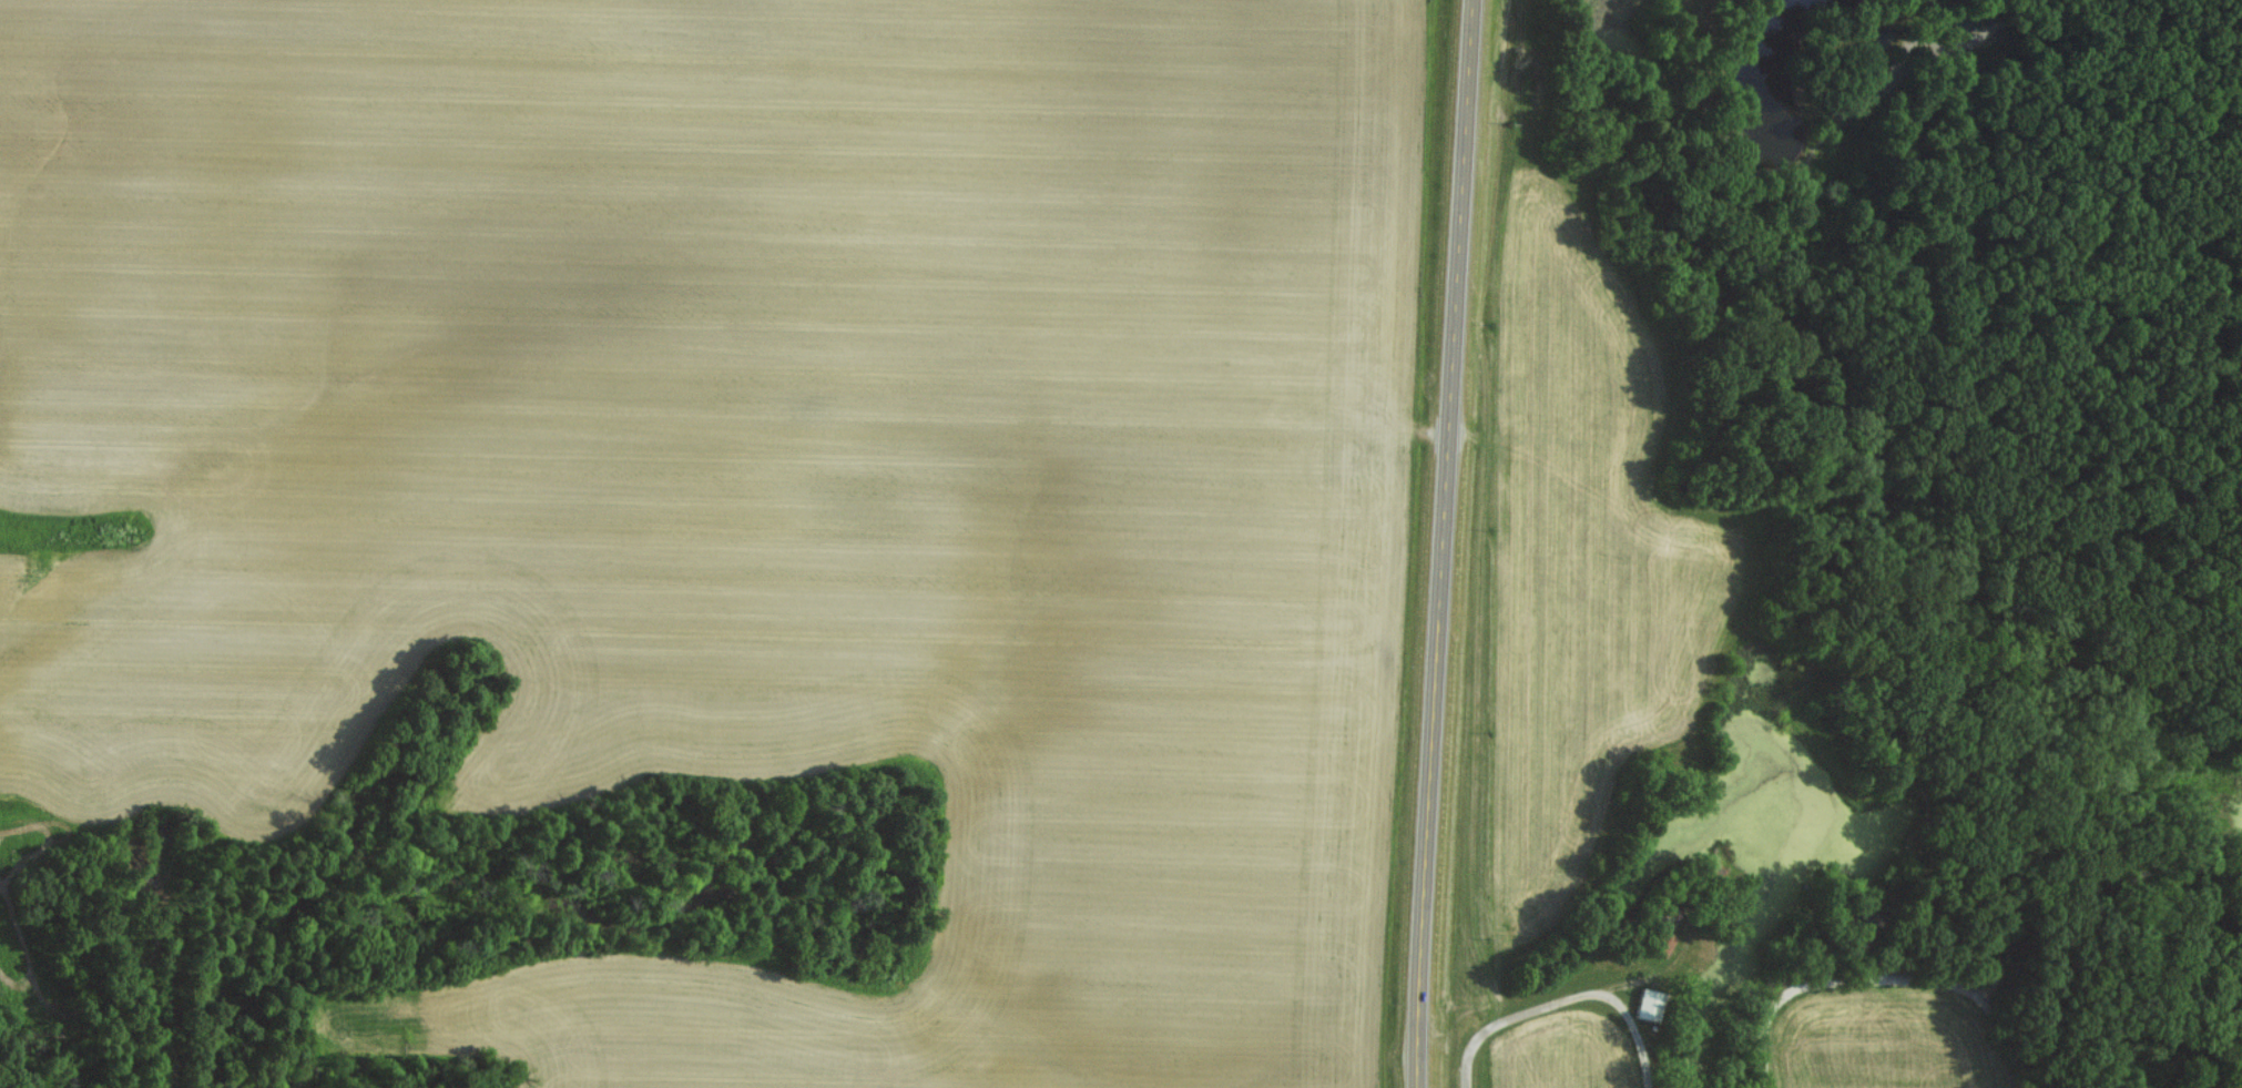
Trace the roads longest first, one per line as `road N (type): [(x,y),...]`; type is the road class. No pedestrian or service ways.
road 1 (primary): [(1418,1087),(1474,0)]

